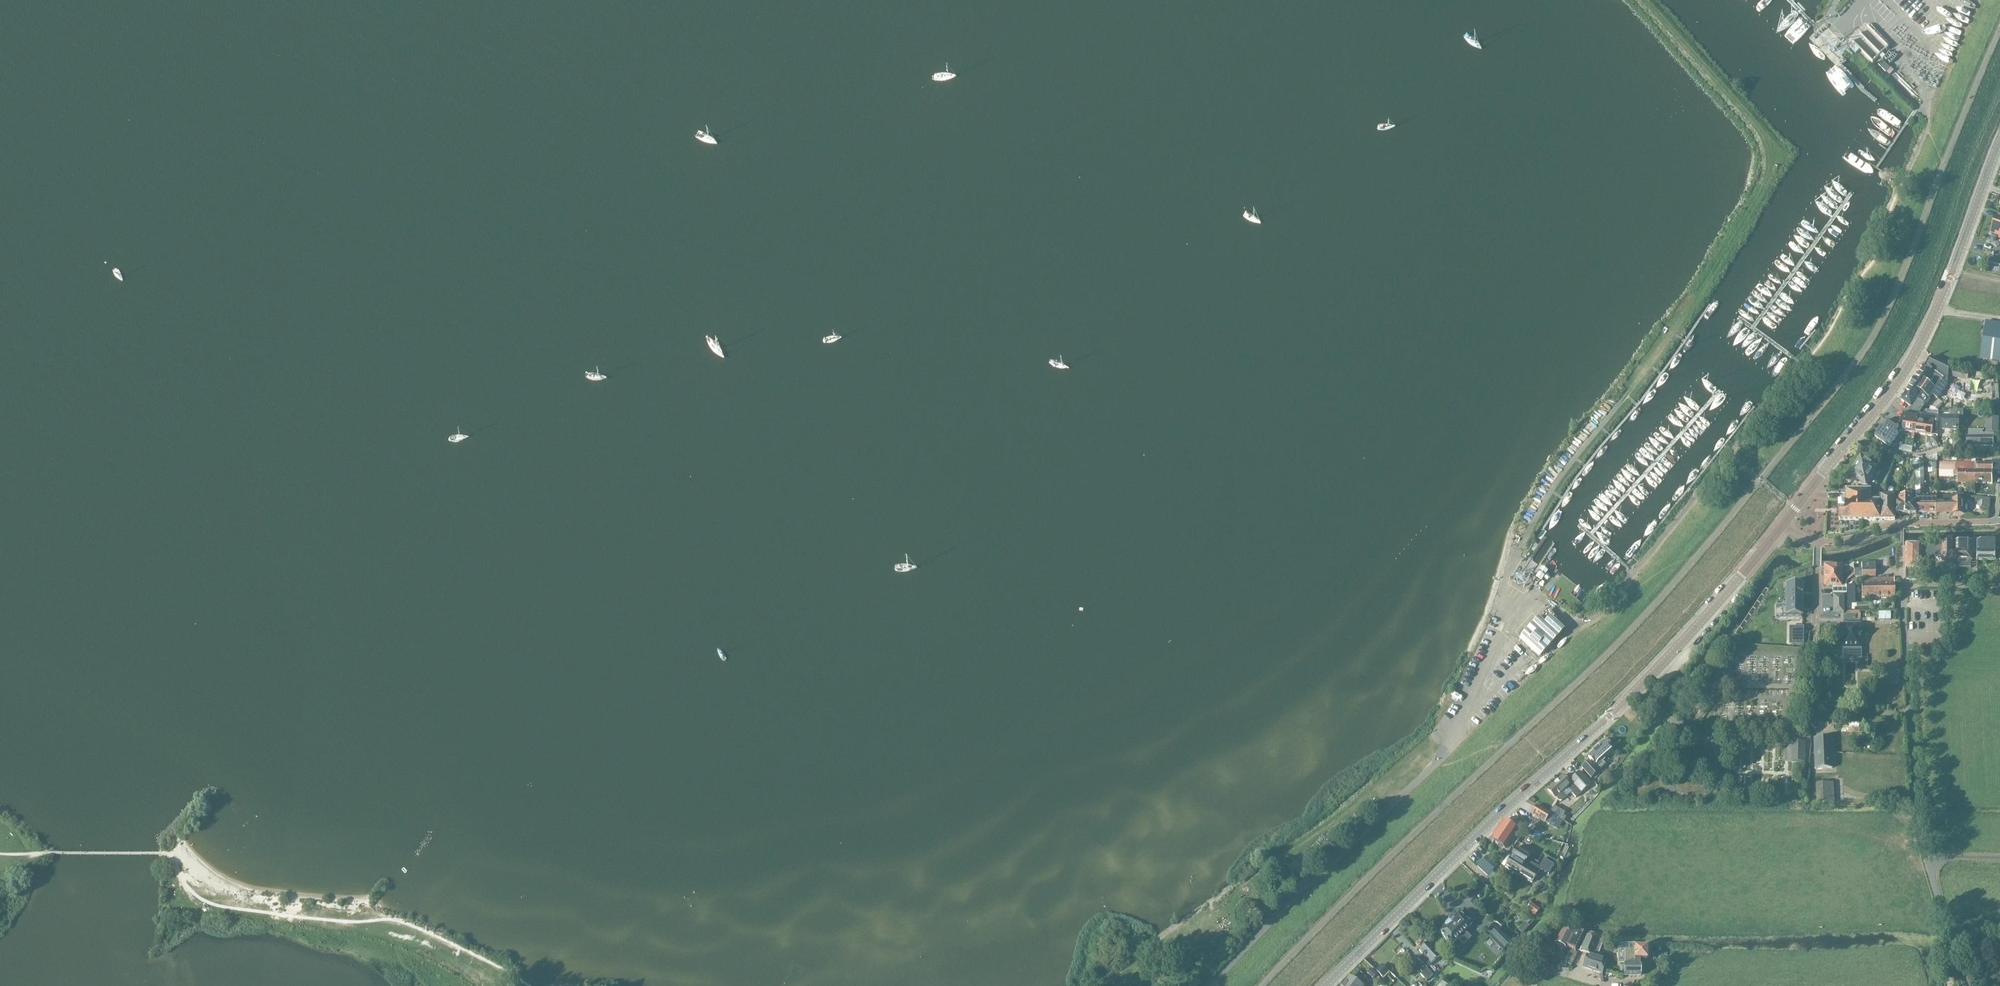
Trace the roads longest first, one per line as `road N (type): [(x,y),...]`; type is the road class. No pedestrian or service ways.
road 1 (tertiary): [(1325,985),(1608,717),(1781,526)]
road 2 (tertiary): [(1781,526),(1910,362),(1999,142)]
road 3 (residential): [(1972,985),(1916,808),(1902,584)]
road 4 (unclassified): [(1211,985),(1443,750)]
road 5 (residential): [(1999,521),(1895,523),(1817,541)]

